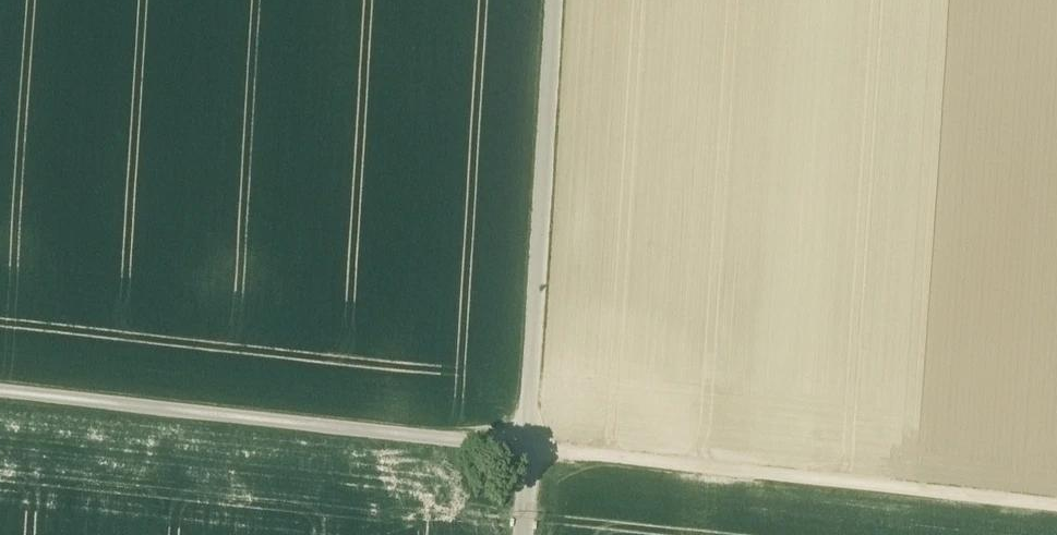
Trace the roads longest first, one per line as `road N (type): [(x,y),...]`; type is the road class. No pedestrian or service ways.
road 1 (track): [(1056,510),(0,403)]
road 2 (track): [(555,0),(523,534)]

